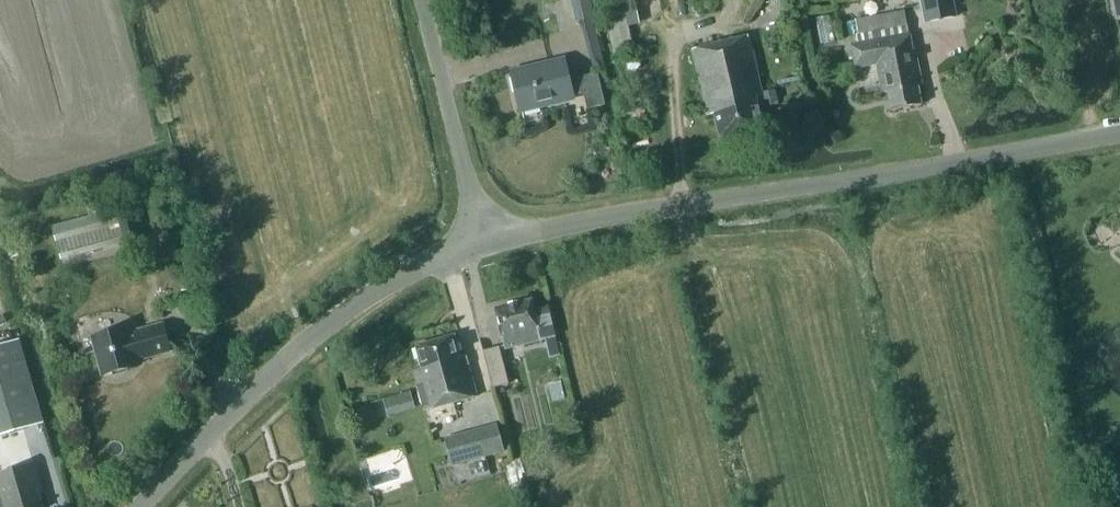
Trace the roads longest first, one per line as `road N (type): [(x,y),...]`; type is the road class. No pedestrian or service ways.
road 1 (unclassified): [(487,250),(1119,133)]
road 2 (unclassified): [(157,506),(339,320),(393,287),(487,250)]
road 3 (unclassified): [(424,0),(487,250)]

